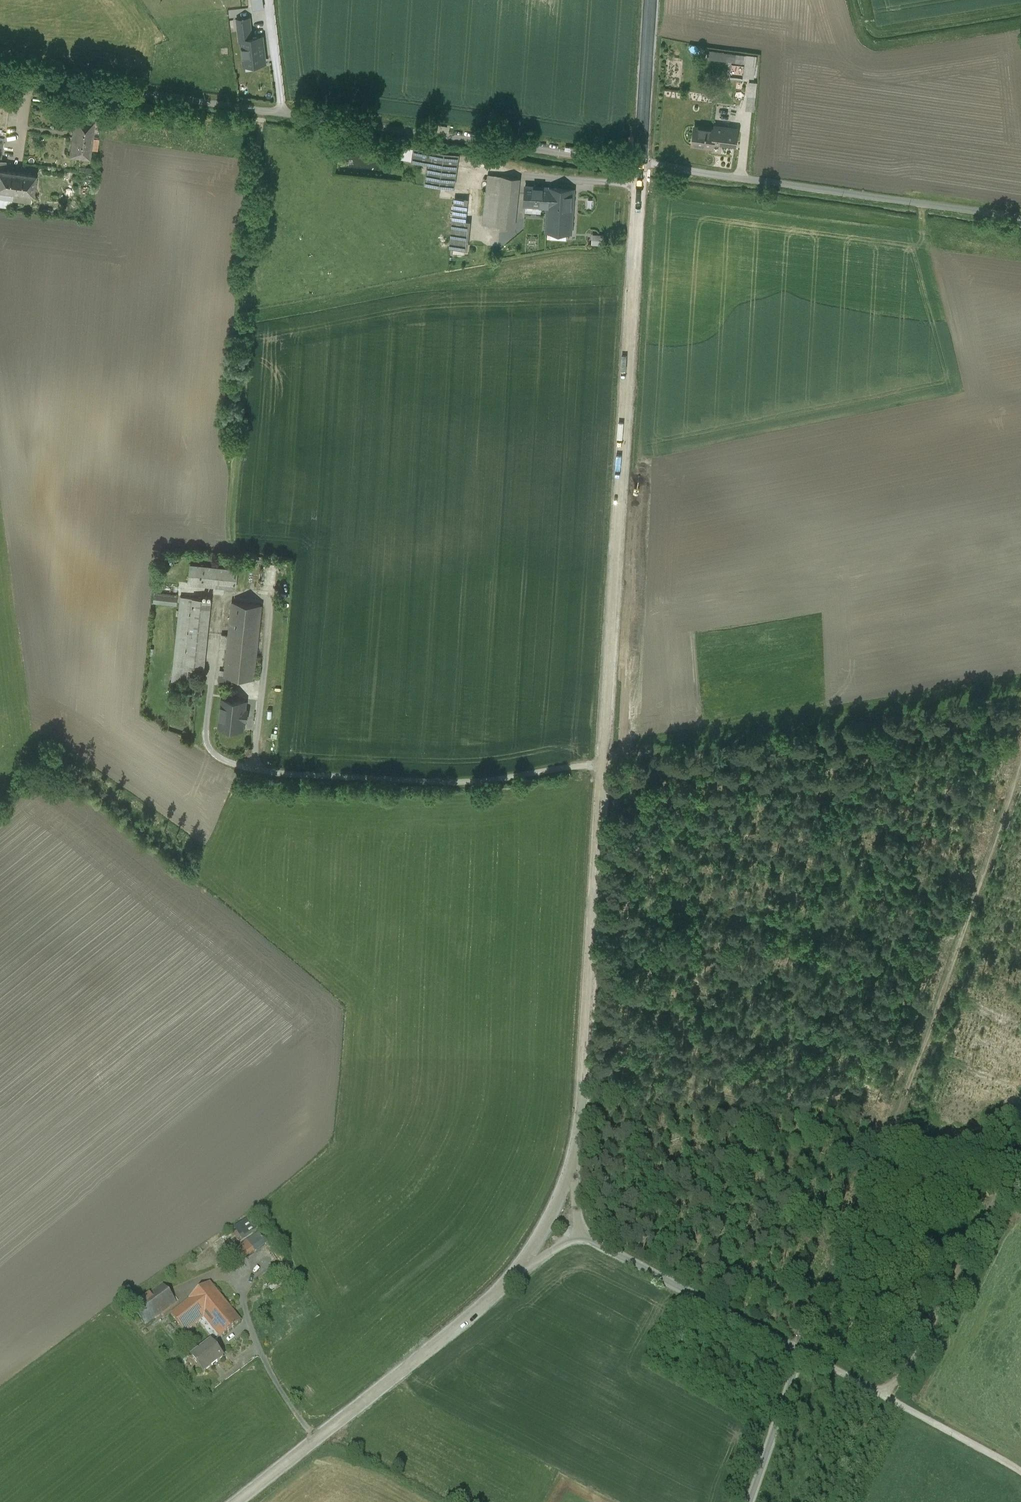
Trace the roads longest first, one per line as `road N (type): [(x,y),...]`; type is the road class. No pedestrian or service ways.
road 1 (secondary): [(577,1151),(641,161)]
road 2 (track): [(1020,1471),(802,1351),(1020,732)]
road 3 (unclassified): [(641,161),(0,72)]
road 4 (unclassified): [(1020,214),(641,161)]
road 5 (secondary): [(236,1501),(514,1276)]
road 6 (track): [(1020,1171),(994,1192),(915,1357),(880,1394)]
road 7 (unclassified): [(580,1236),(802,1351)]
road 8 (secondary): [(641,161),(651,0)]
road 9 (unclassified): [(749,1501),(802,1351)]
road 10 (secondary): [(514,1276),(551,1217),(577,1151)]

